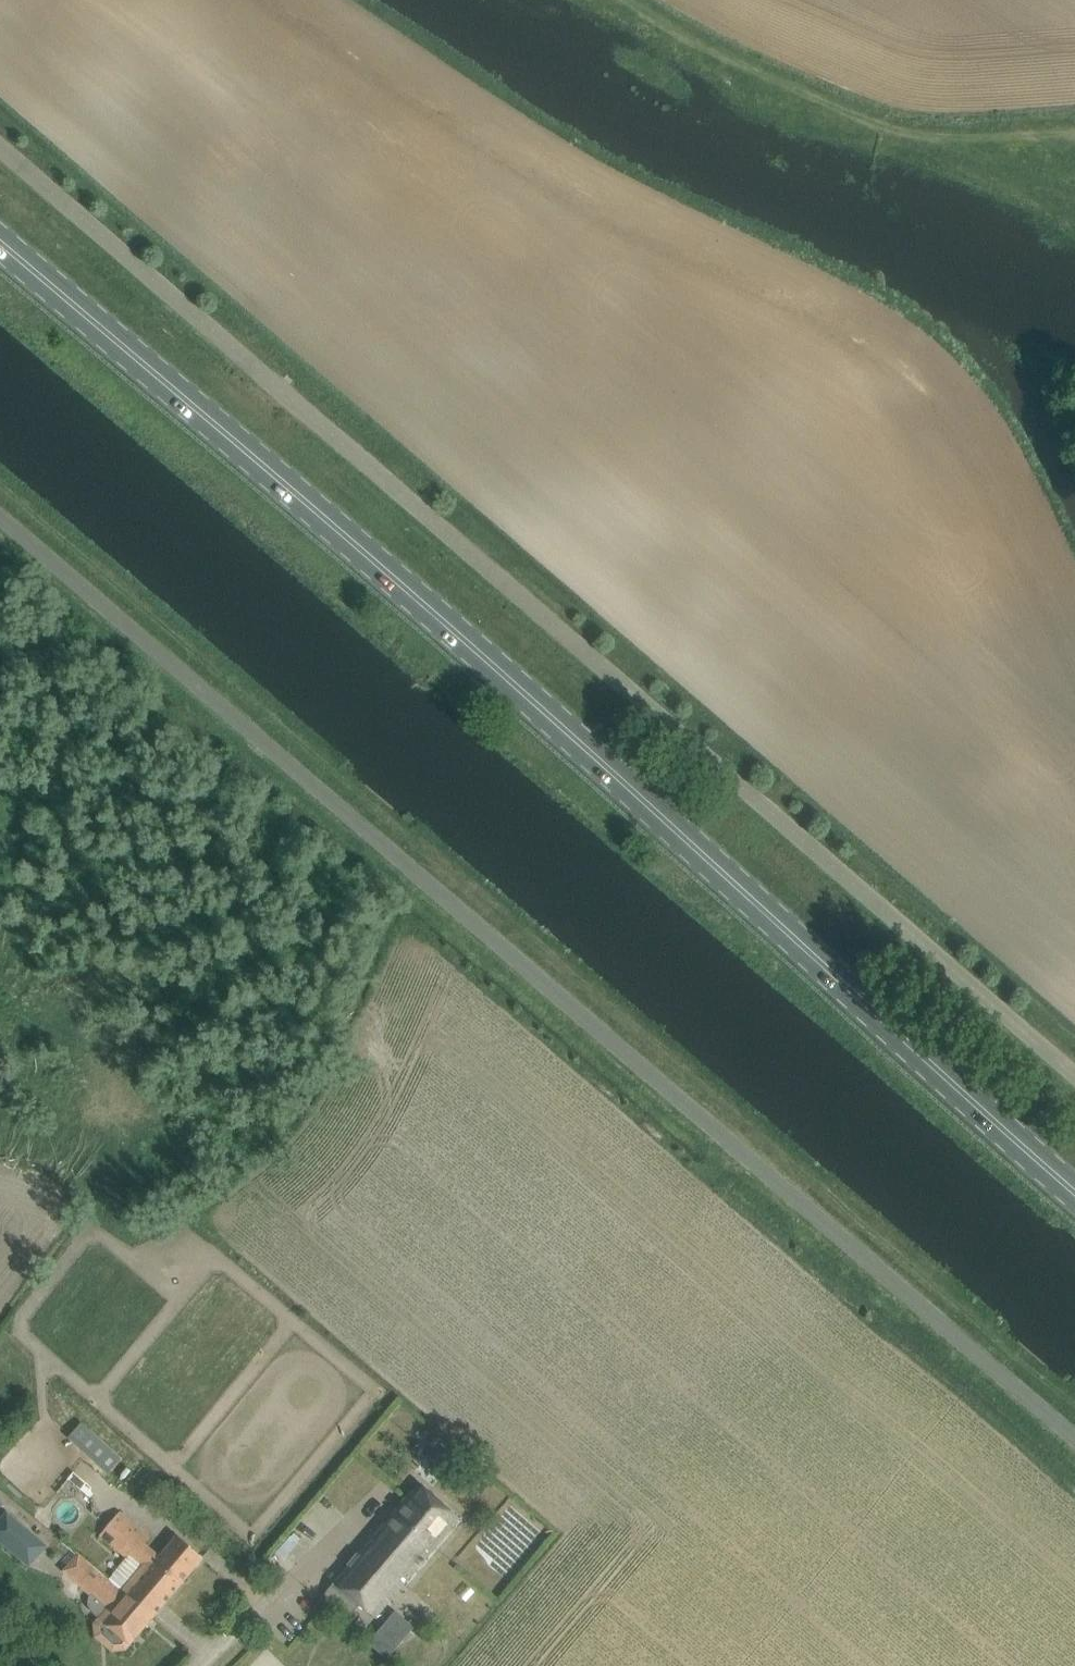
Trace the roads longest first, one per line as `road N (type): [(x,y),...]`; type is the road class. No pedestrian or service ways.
road 1 (primary): [(1074,1190),(461,635),(0,243)]
road 2 (unclassified): [(1074,1077),(0,152)]
road 3 (unclassified): [(1074,1439),(0,522)]
road 4 (track): [(1074,126),(929,137),(884,128),(711,53),(621,0)]
road 5 (track): [(1074,385),(1025,362),(1074,462)]

